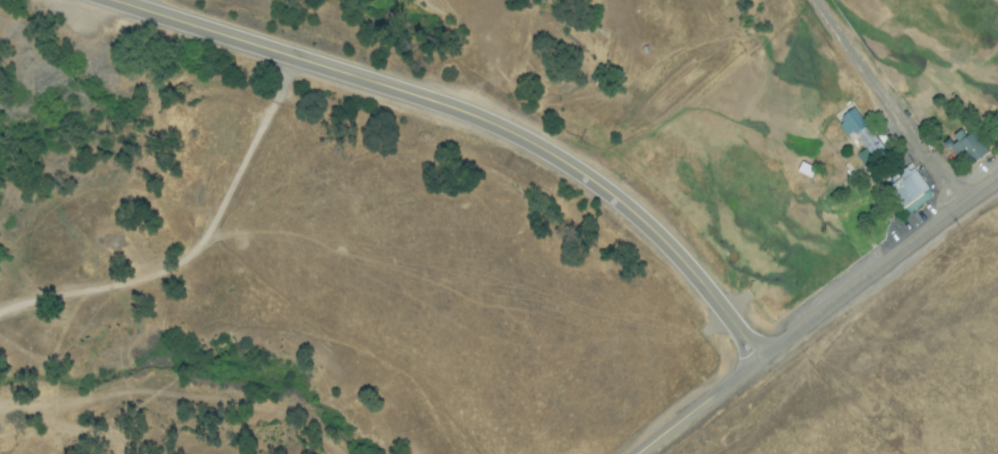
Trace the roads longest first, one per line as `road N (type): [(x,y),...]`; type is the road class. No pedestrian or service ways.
road 1 (tertiary): [(117,0),(382,83),(539,148),(624,203),(677,252),(763,356)]
road 2 (track): [(292,56),(193,253),(122,285),(0,316)]
road 3 (tertiary): [(763,356),(997,177)]
road 4 (residential): [(959,205),(816,0)]
road 5 (tertiary): [(640,453),(763,356)]

